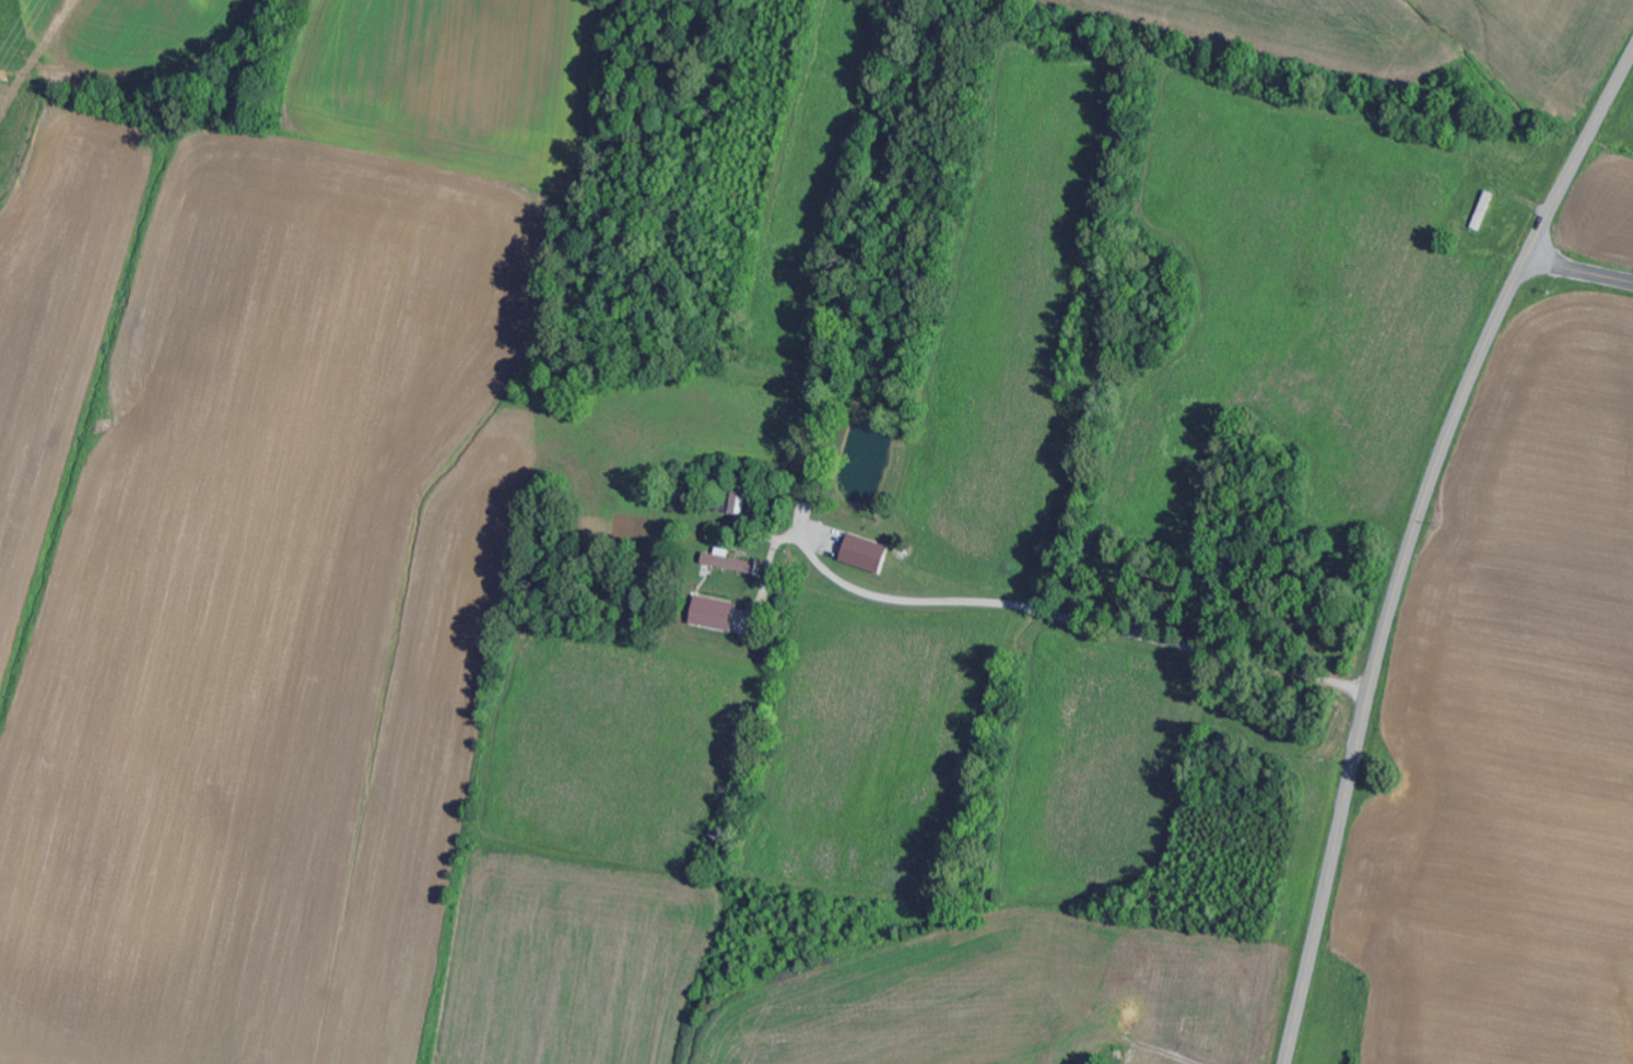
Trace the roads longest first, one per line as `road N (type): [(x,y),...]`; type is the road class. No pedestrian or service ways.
road 1 (secondary): [(1283,1063),(1367,694),(1420,507),(1496,318),(1632,49)]

